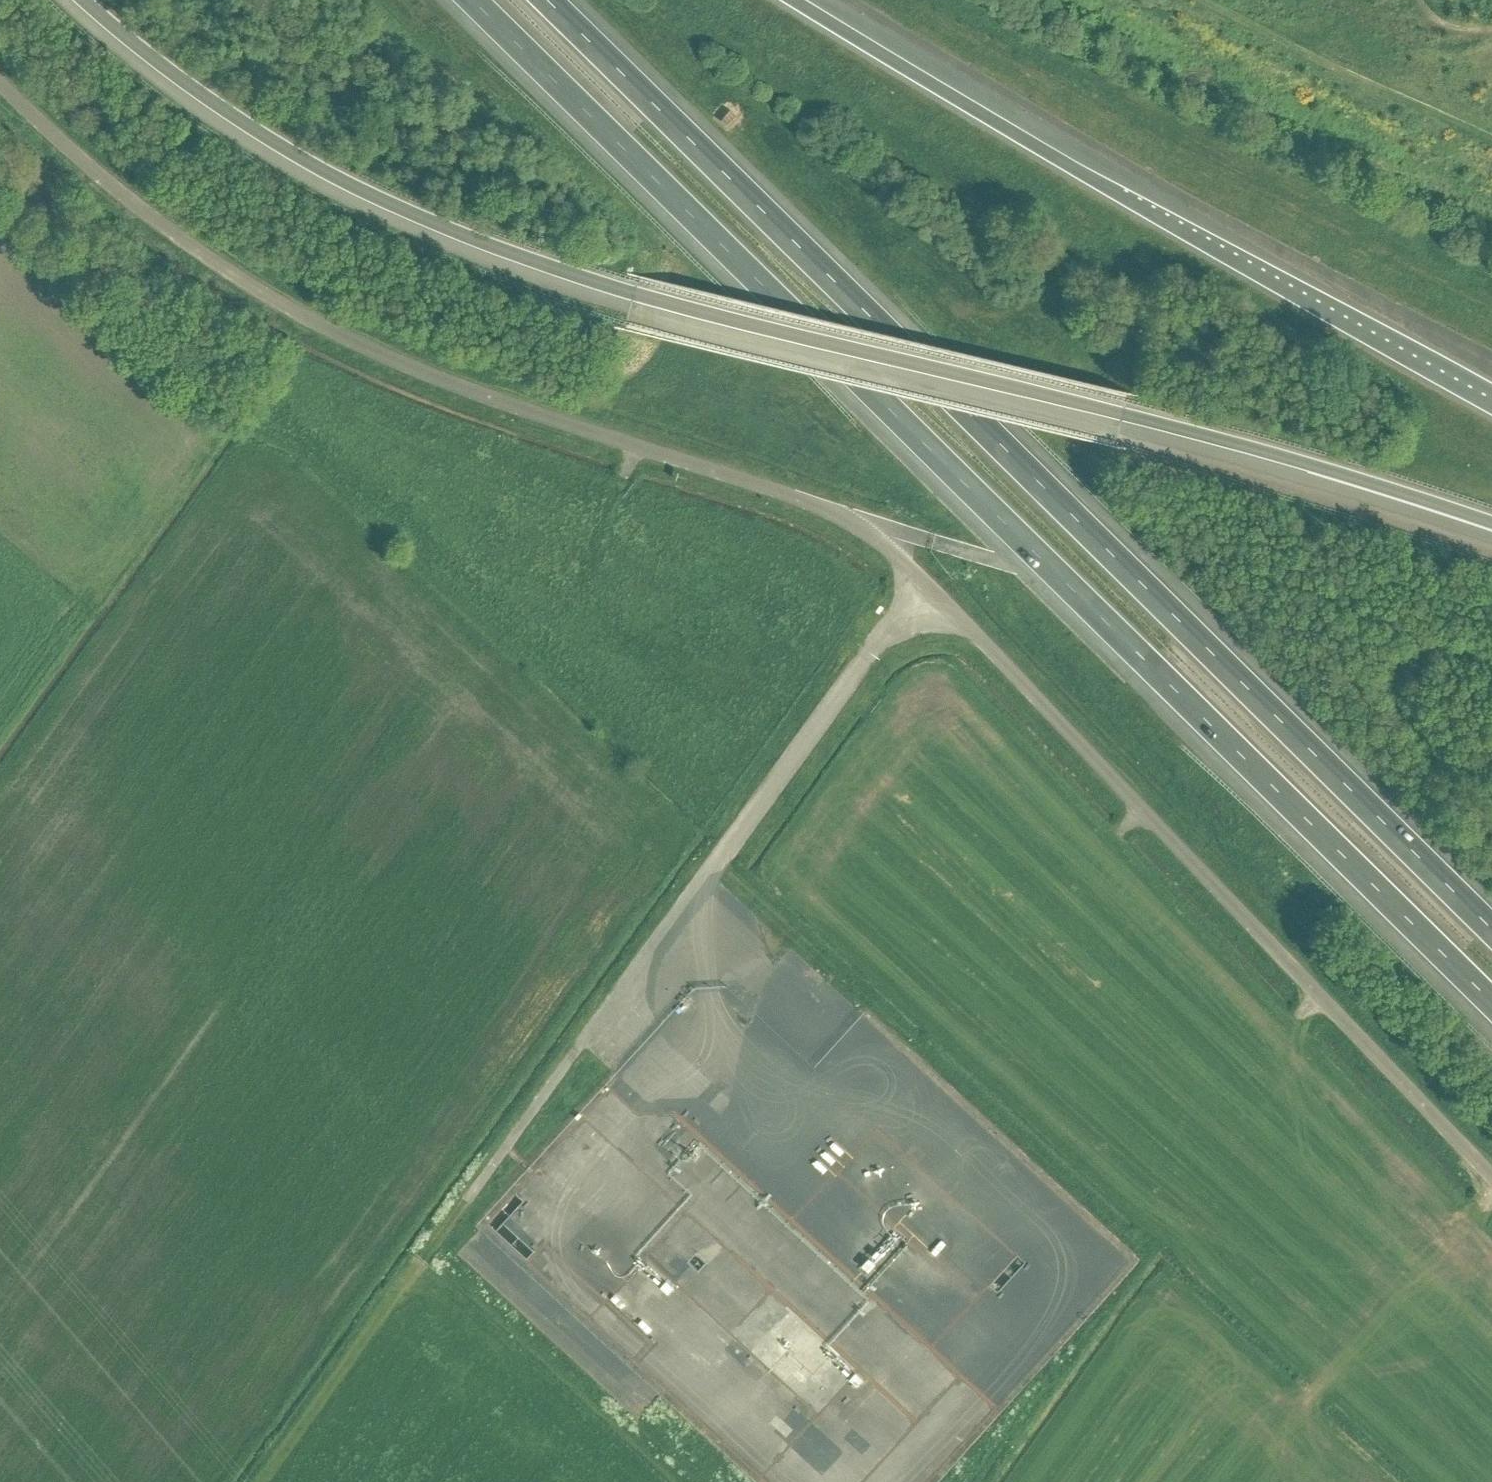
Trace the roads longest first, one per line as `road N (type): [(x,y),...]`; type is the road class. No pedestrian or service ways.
road 1 (unclassified): [(1491,1177),(868,529),(824,507),(478,394),(305,316),(140,206),(0,81)]
road 2 (trunk): [(84,0),(264,135),(473,239),(635,294),(1121,414),(1491,524)]
road 3 (motorway): [(473,0),(1491,1002)]
road 4 (motorway): [(1491,928),(549,0)]
road 5 (trunk): [(1491,405),(794,0)]
road 6 (track): [(1478,1209),(1293,1415),(1245,1481)]

